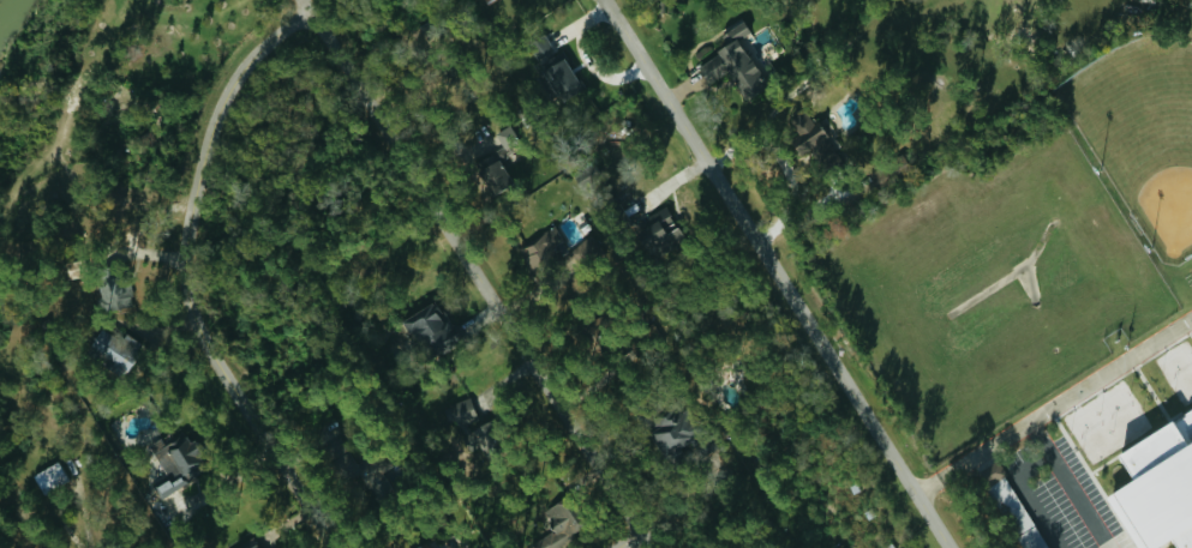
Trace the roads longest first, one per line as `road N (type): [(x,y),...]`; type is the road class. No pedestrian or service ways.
road 1 (residential): [(654,547),(305,0)]
road 2 (residential): [(947,547),(604,0)]
road 3 (residential): [(344,547),(210,339),(194,281),(224,109),(271,41),(312,12)]

